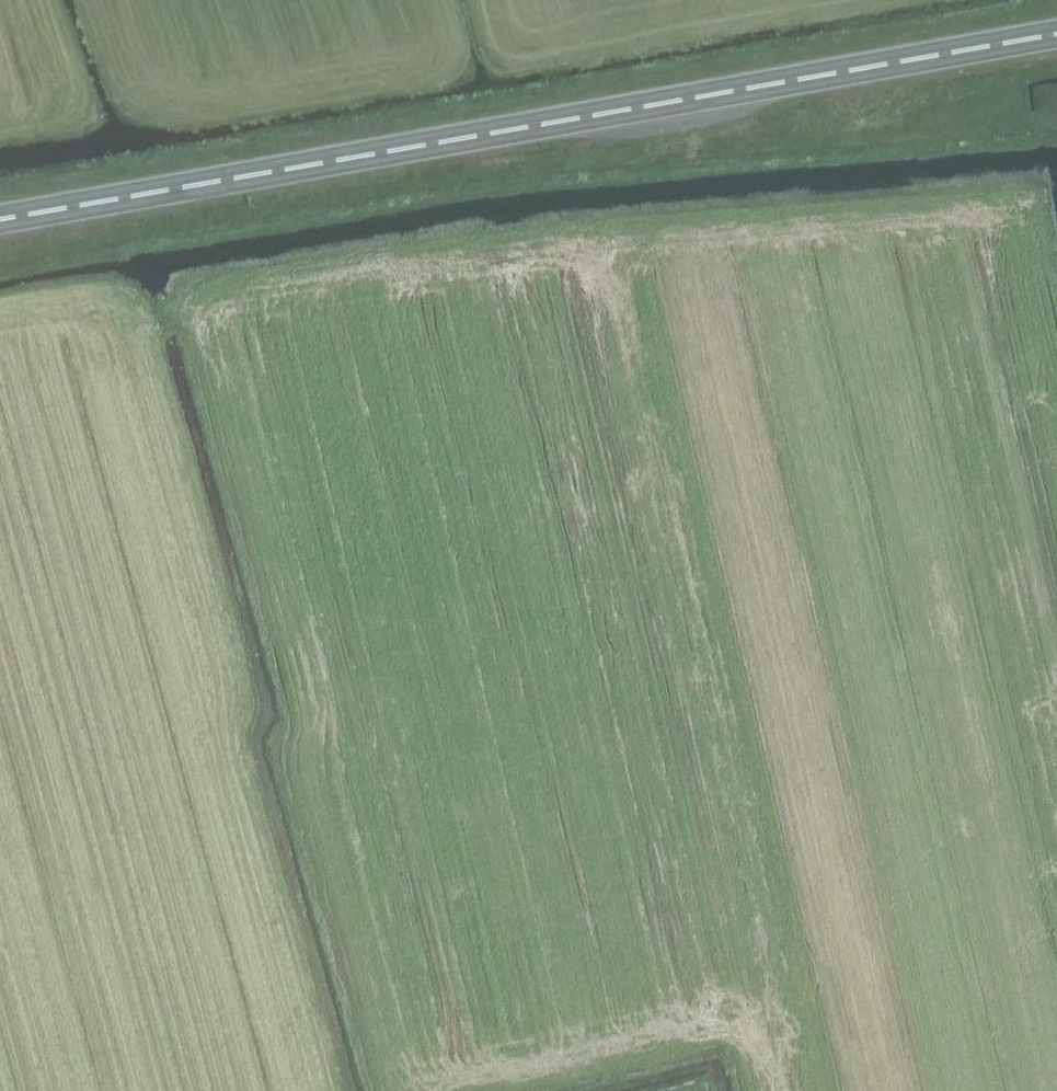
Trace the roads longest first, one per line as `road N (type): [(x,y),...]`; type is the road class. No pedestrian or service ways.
road 1 (primary): [(0,218),(1056,33)]

